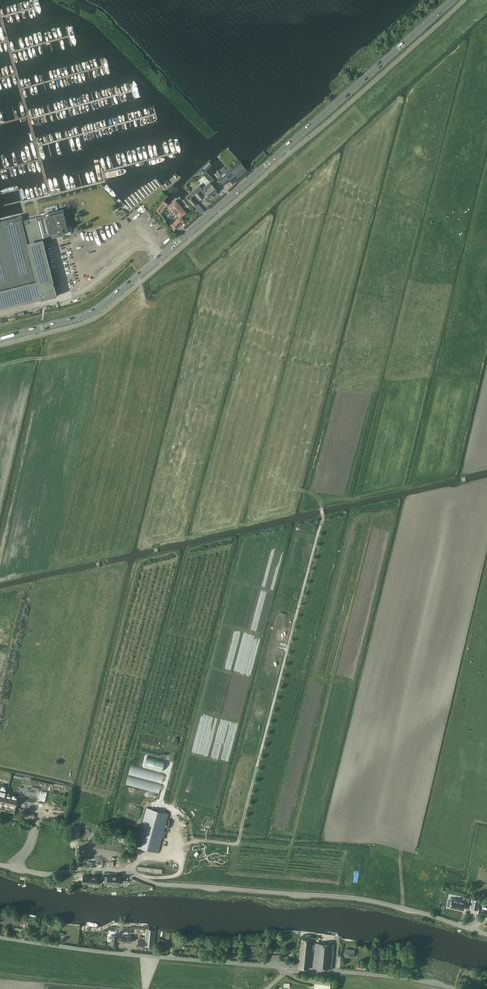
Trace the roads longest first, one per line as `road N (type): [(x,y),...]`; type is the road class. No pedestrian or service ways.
road 1 (secondary): [(0,339),(101,307),(453,0)]
road 2 (tertiary): [(486,934),(348,897),(0,865)]
road 3 (unclassified): [(455,988),(0,937)]

